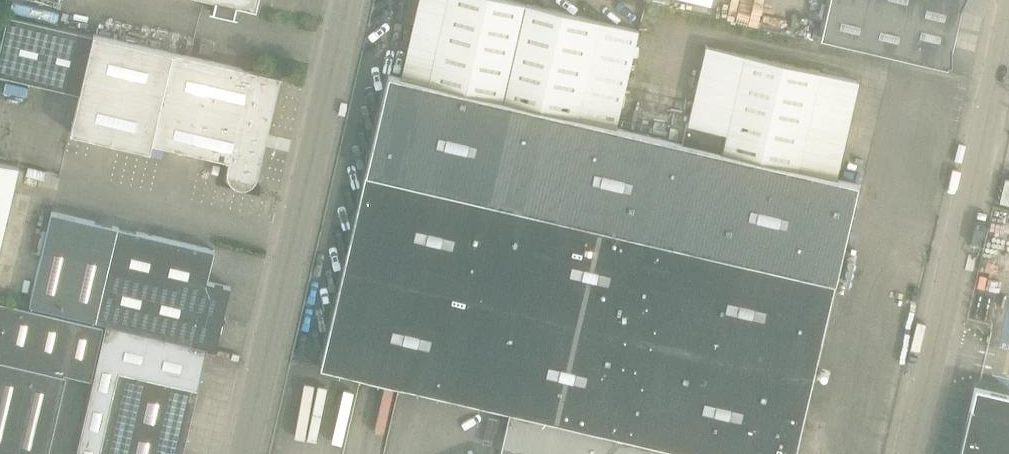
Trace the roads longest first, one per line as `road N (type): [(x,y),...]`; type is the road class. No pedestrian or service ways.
road 1 (unclassified): [(244,453),(349,0)]
road 2 (unclassified): [(910,453),(1008,26)]

